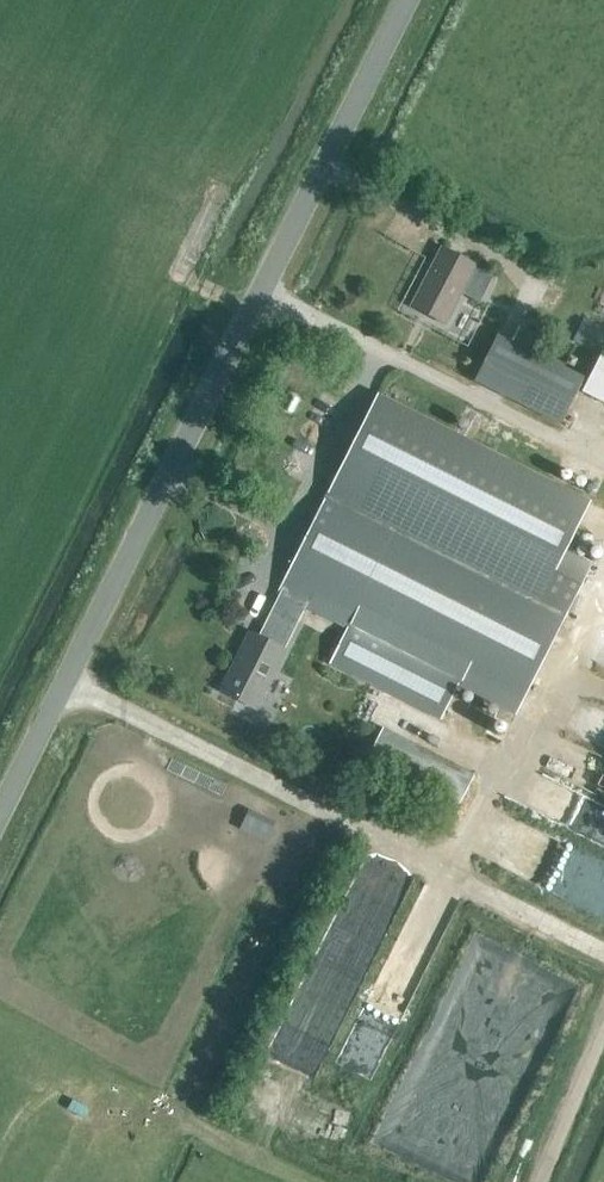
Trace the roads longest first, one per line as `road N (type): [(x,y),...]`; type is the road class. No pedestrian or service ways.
road 1 (unclassified): [(0,819),(409,0)]

